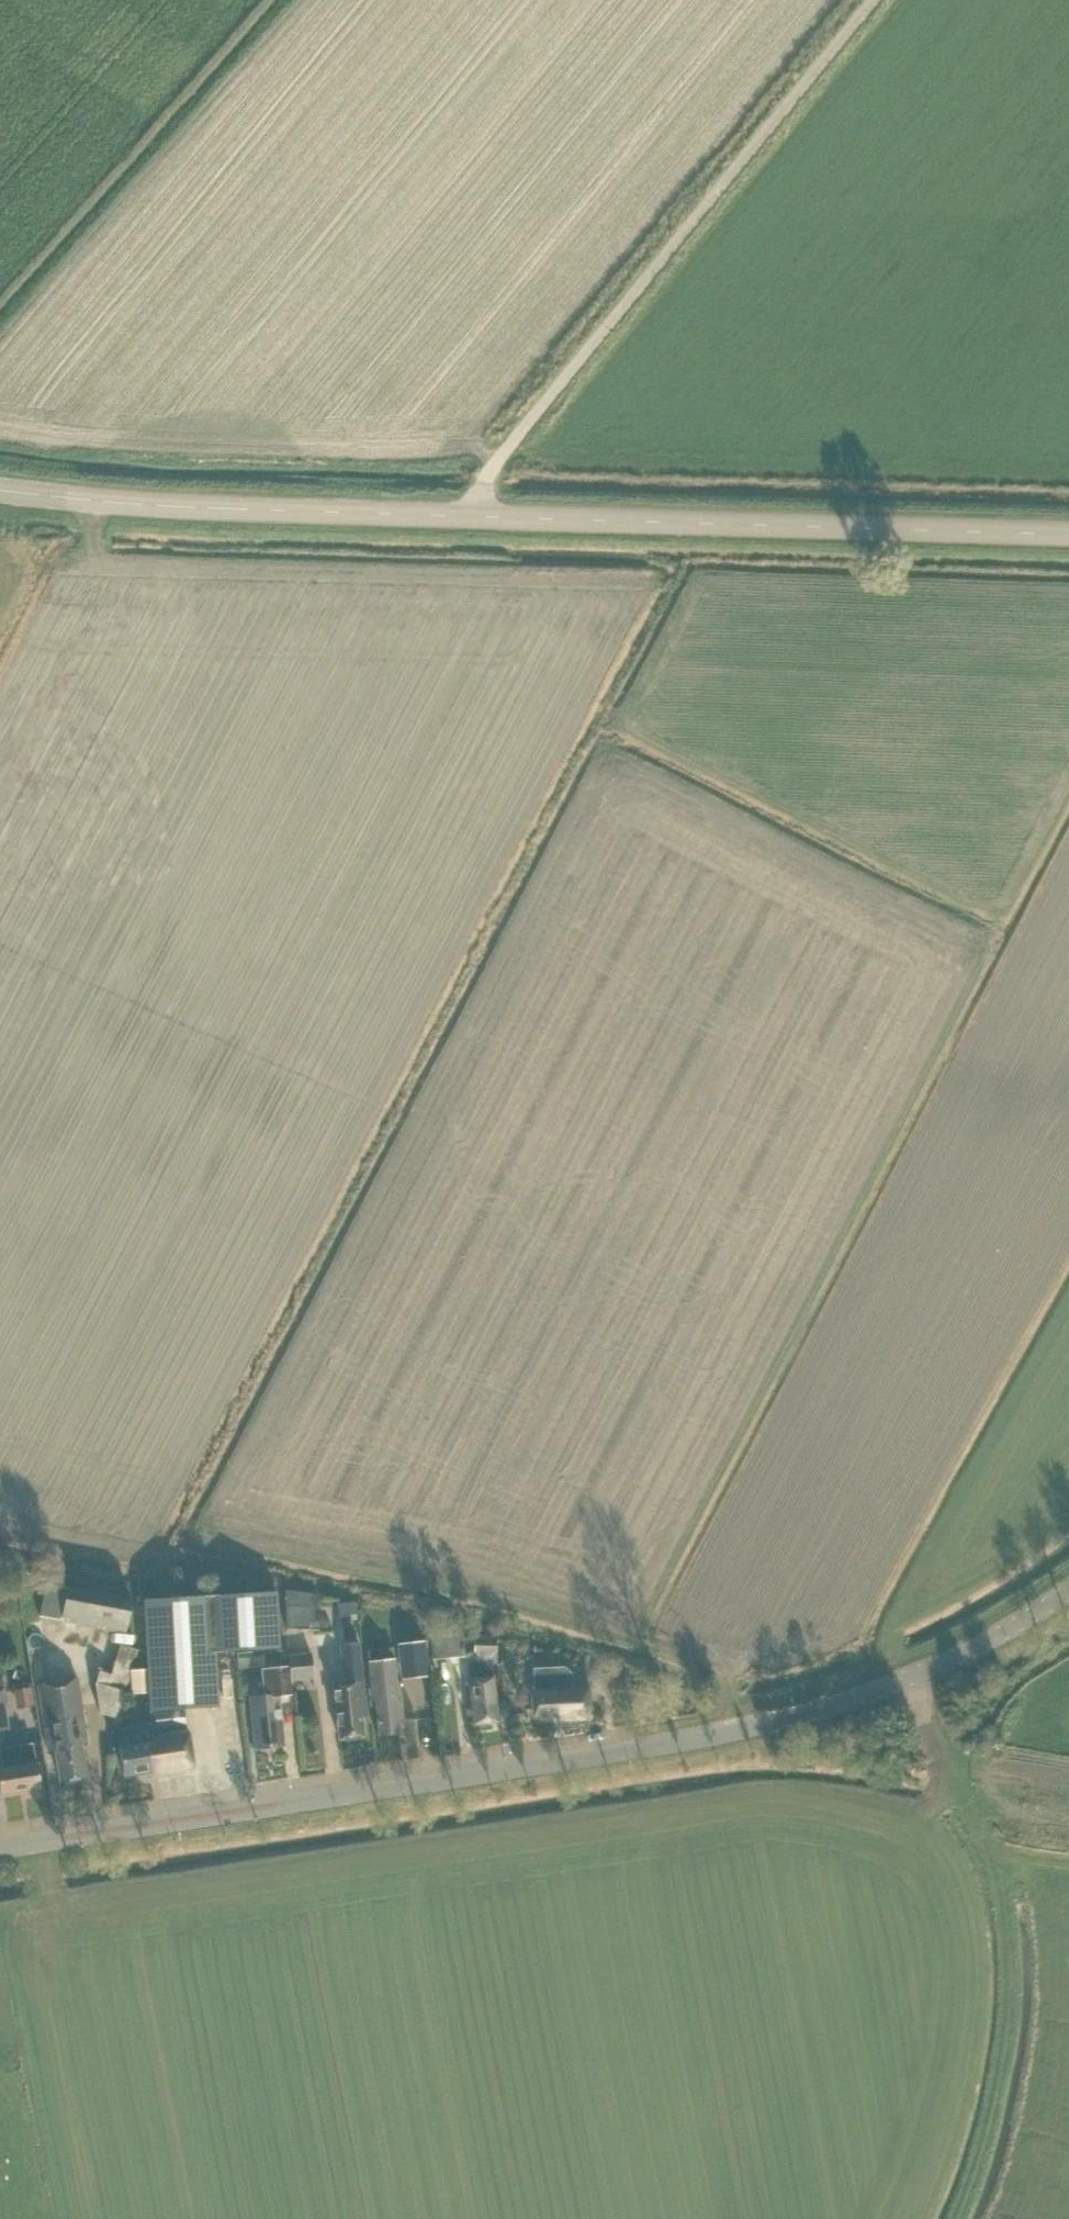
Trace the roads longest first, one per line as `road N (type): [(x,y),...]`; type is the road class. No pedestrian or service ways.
road 1 (unclassified): [(0,1849),(726,1732),(911,1677),(1068,1591)]
road 2 (unclassified): [(471,519),(498,462),(881,0)]
road 3 (secondary): [(1068,534),(471,519)]
road 4 (track): [(958,2218),(991,2109),(1008,1957),(995,1868),(911,1677)]
road 5 (secondary): [(471,519),(0,492)]

